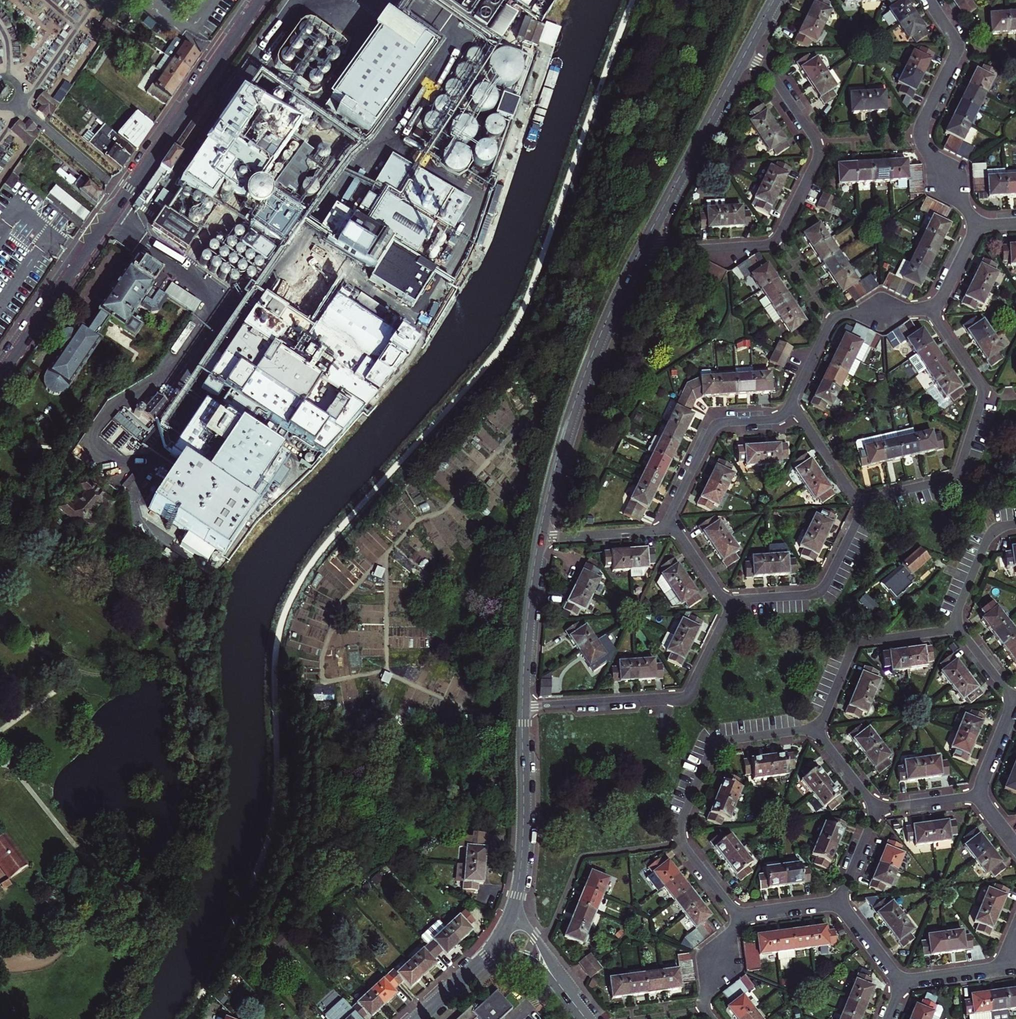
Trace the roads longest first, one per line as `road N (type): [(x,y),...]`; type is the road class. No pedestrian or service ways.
road 1 (secondary): [(27,339),(261,0)]
road 2 (residential): [(640,251),(760,245),(782,232),(819,148),(769,71),(745,56)]
road 3 (residential): [(640,251),(580,388),(539,540)]
road 4 (residential): [(816,731),(722,741),(711,749),(681,840),(738,916)]
road 5 (residential): [(862,504),(960,471),(984,390),(932,310)]
road 6 (residential): [(735,601),(689,698),(523,707)]
road 7 (residential): [(976,225),(921,136),(959,45),(932,0)]
road 8 (residential): [(745,56),(640,251)]
road 9 (residential): [(523,707),(522,851),(512,910)]
road 10 (residential): [(816,731),(855,643),(959,630)]
road 11 (residential): [(792,402),(779,418),(713,429),(670,528)]
road 12 (residential): [(735,601),(820,594),(862,504)]
road 13 (residential): [(539,540),(523,707)]
road 14 (residential): [(670,528),(539,540)]
road 15 (residential): [(1015,525),(999,529),(983,547),(956,615),(959,630)]
road 16 (residential): [(792,402),(862,504)]

